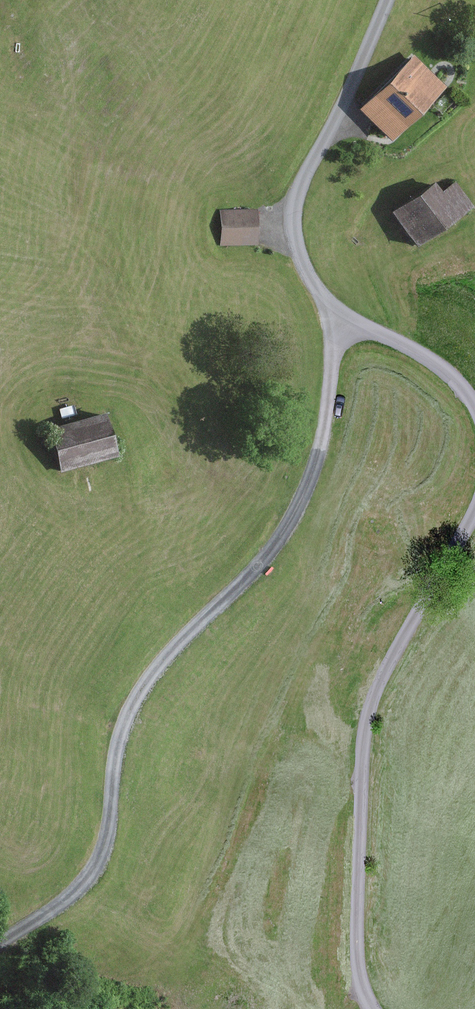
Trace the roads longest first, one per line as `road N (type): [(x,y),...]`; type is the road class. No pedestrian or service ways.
road 1 (track): [(341,313),(322,443),(296,512),(275,545),(133,700),(95,871),(0,943)]
road 2 (unclassified): [(372,1008),(356,950),(367,720),(387,667),(474,512)]
road 3 (unclassified): [(474,407),(449,372),(341,313),(307,274),(297,246),(297,195),(382,0)]

